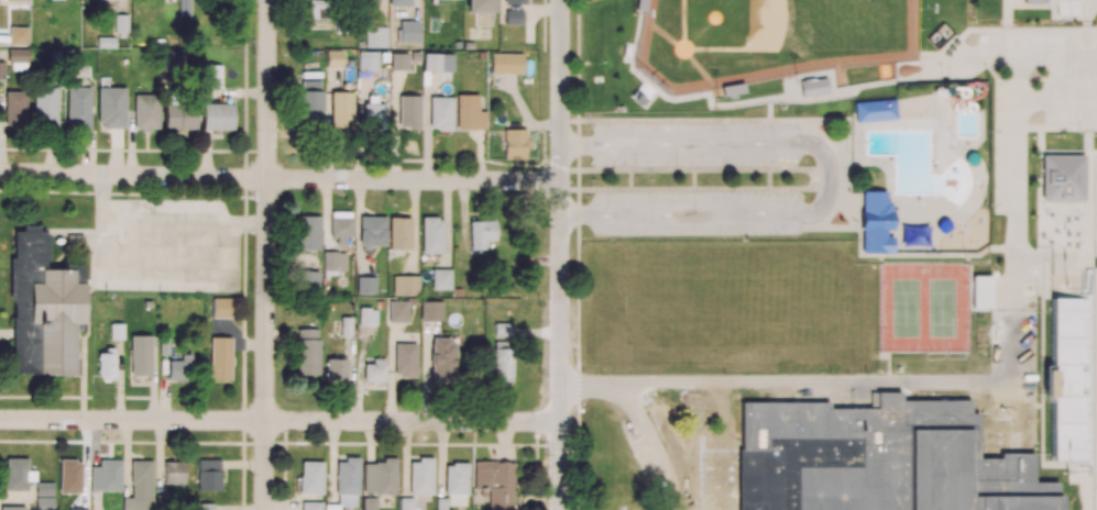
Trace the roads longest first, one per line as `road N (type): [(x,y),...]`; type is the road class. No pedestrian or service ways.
road 1 (residential): [(561,181),(0,172)]
road 2 (residential): [(561,423),(0,420)]
road 3 (residential): [(265,509),(268,0)]
road 4 (tertiary): [(561,0),(561,509)]

